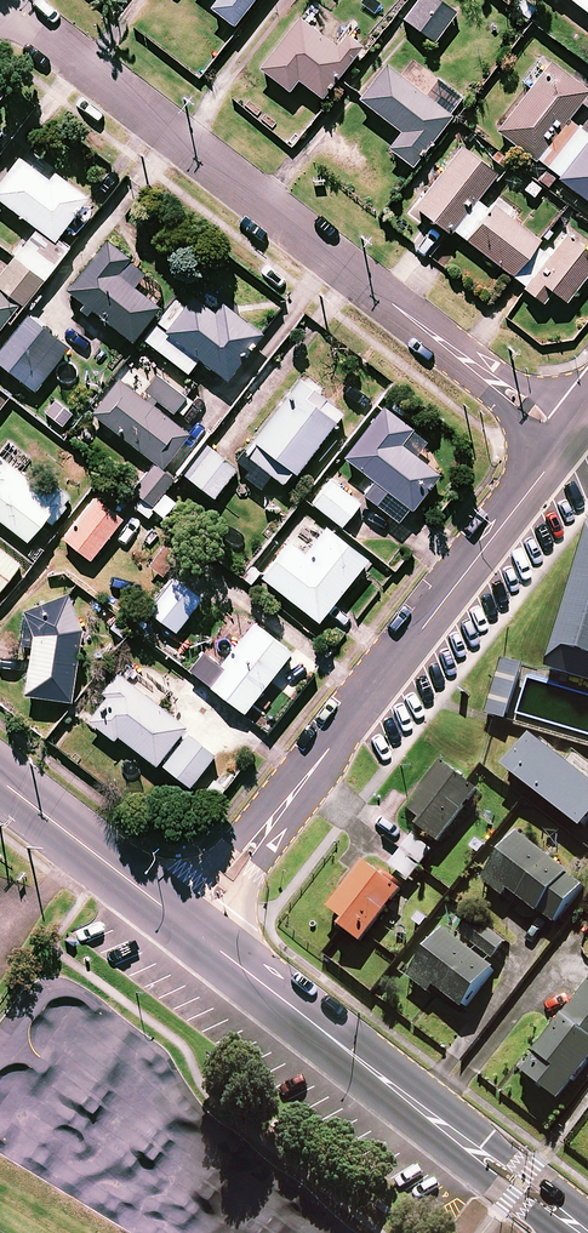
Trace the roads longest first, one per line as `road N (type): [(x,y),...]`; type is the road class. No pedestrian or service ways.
road 1 (residential): [(0,0),(570,440)]
road 2 (residential): [(570,440),(189,928)]
road 3 (tertiary): [(189,928),(582,1232)]
road 4 (tertiary): [(0,782),(189,928)]

